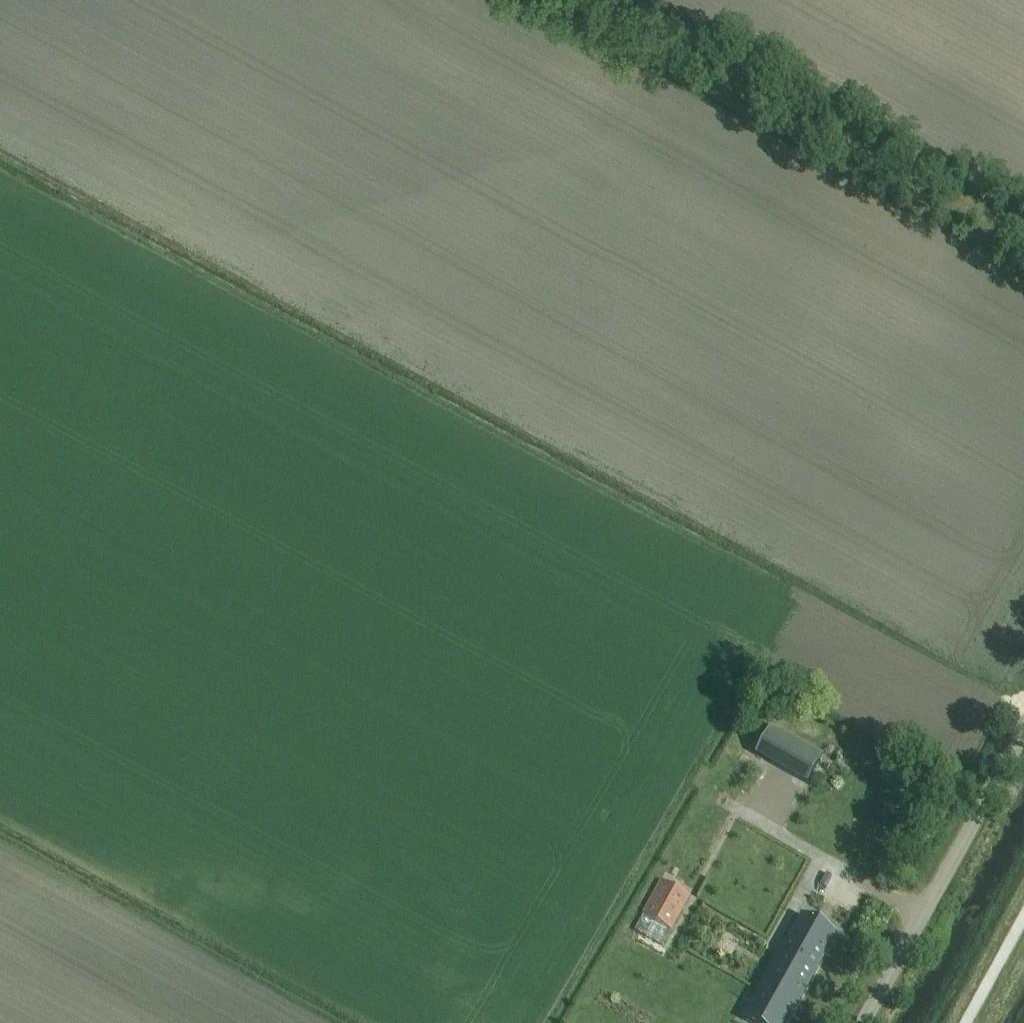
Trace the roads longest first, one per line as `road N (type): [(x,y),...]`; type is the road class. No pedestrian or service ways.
road 1 (track): [(587,0),(1023,242)]
road 2 (unclassified): [(861,1022),(1023,726)]

